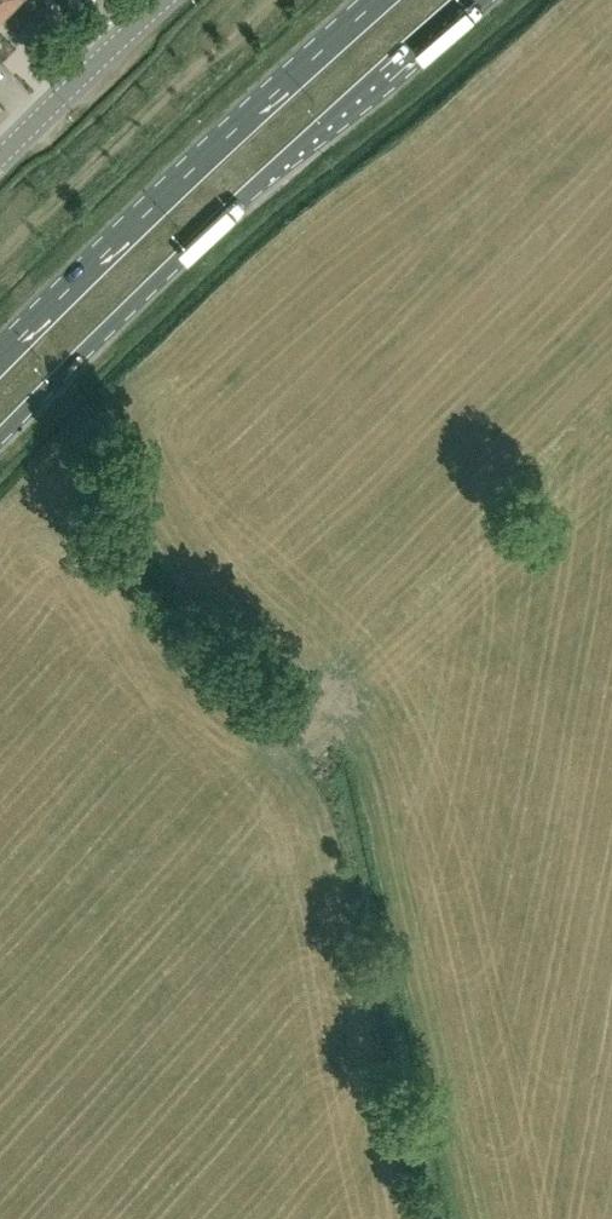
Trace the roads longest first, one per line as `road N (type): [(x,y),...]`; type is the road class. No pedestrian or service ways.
road 1 (primary): [(0,439),(461,0)]
road 2 (primary): [(376,0),(0,356)]
road 3 (unclassified): [(0,156),(169,0)]

